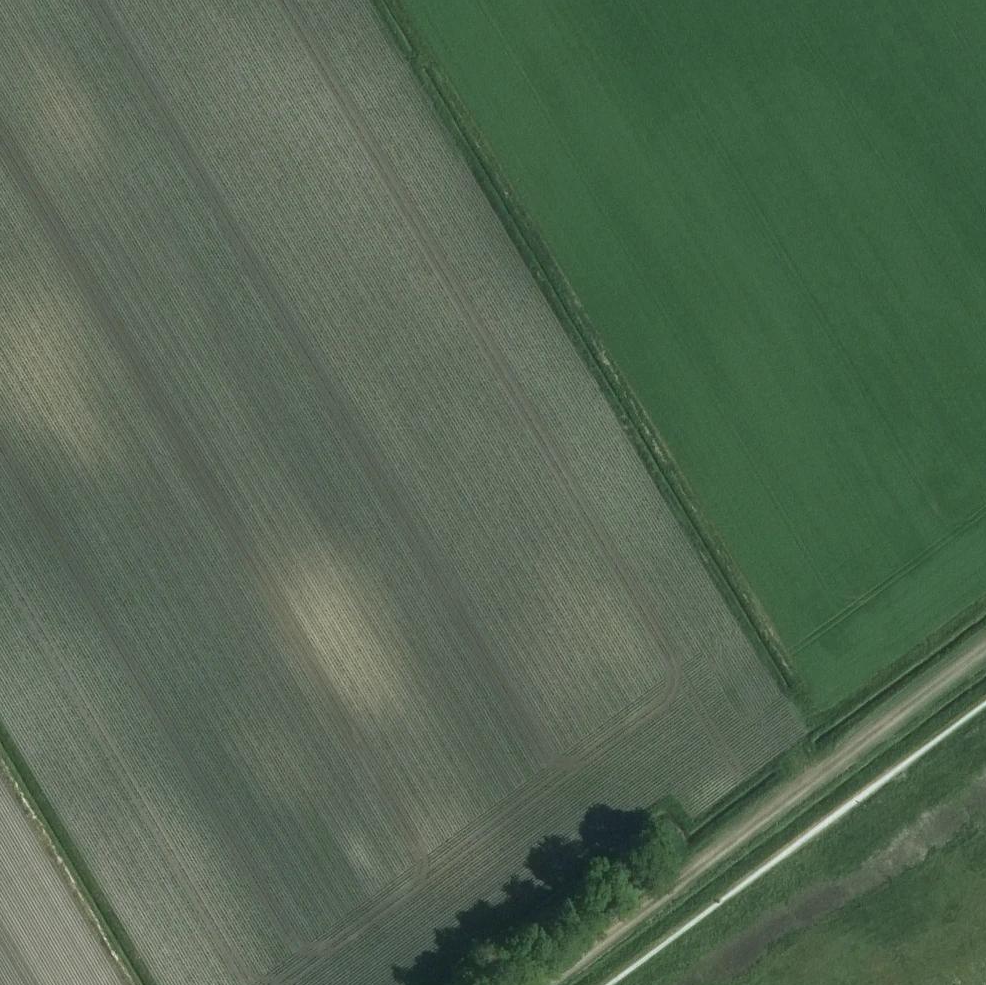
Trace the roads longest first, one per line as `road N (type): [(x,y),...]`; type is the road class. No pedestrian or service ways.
road 1 (track): [(541,984),(985,649)]

